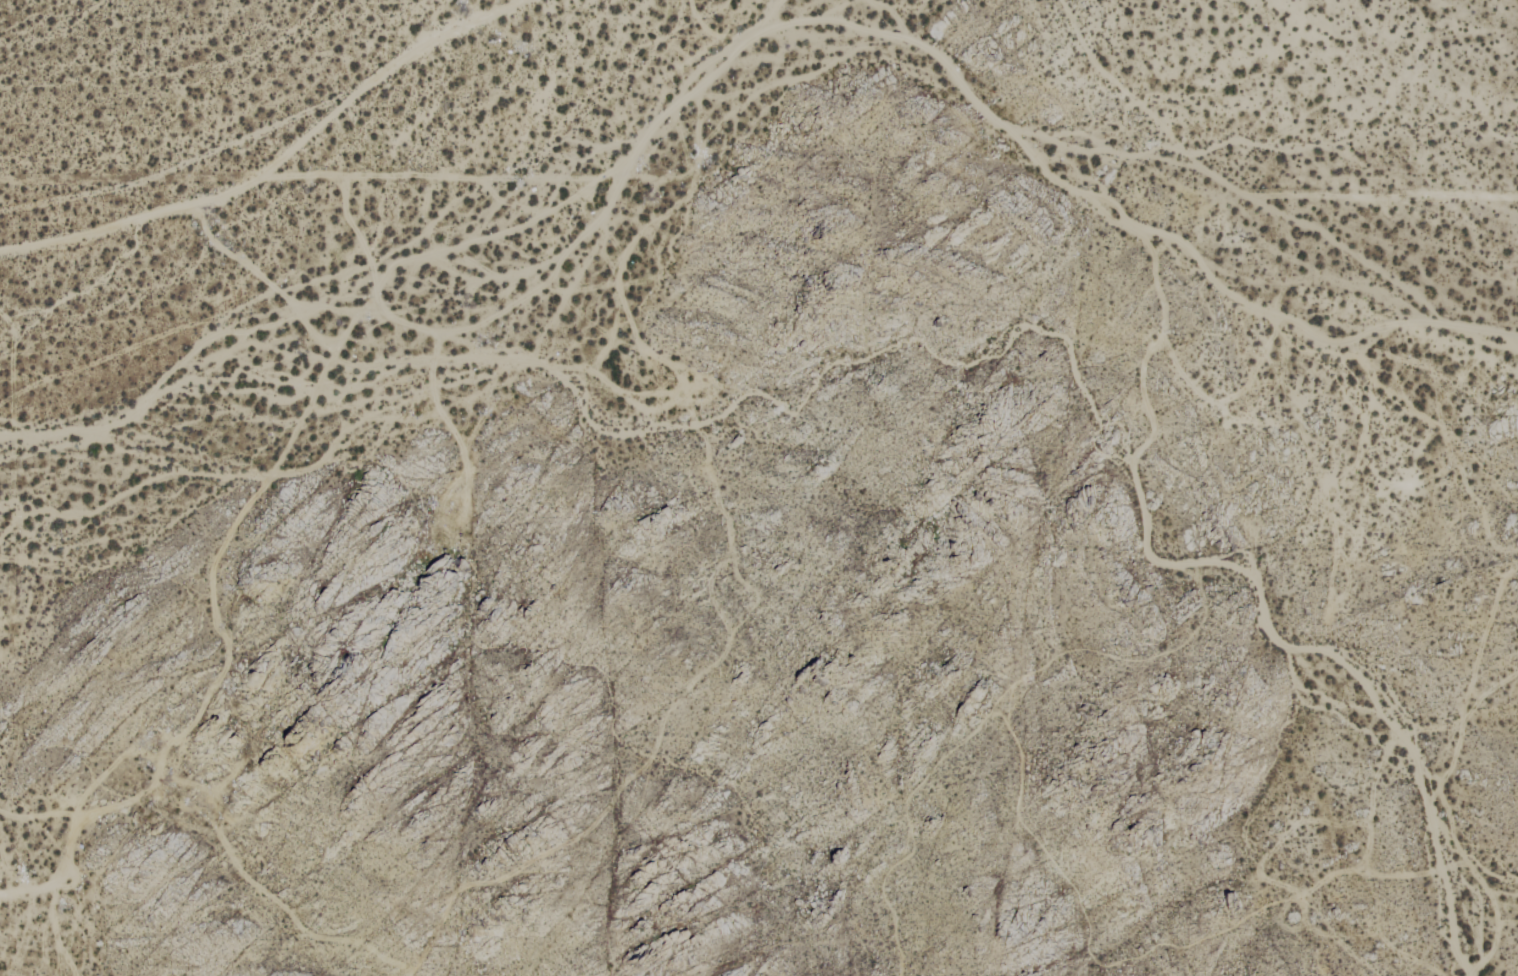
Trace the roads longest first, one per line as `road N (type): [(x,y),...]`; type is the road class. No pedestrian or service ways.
road 1 (track): [(1517,199),(1243,197)]

